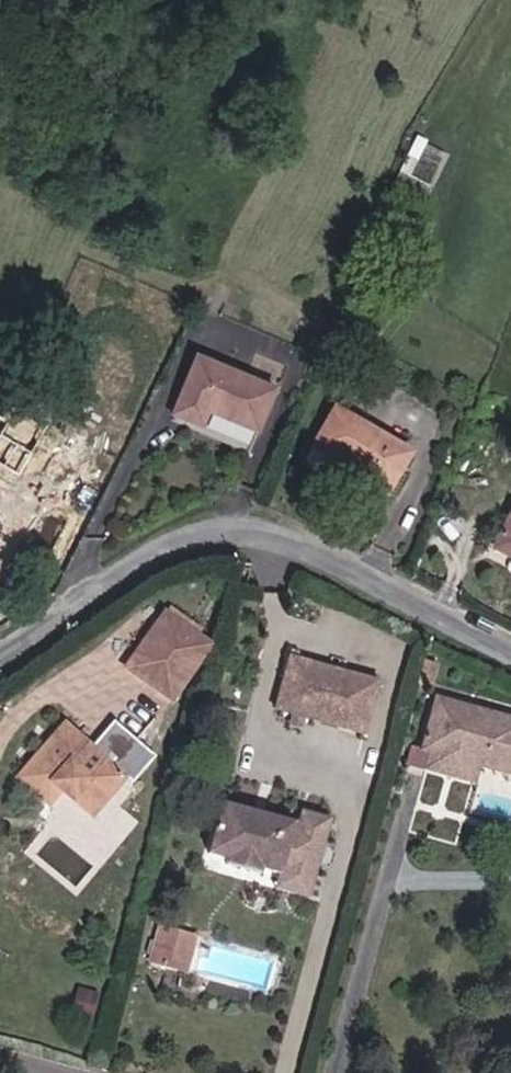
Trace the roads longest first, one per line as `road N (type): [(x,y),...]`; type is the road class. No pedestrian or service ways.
road 1 (residential): [(0,662),(171,546),(222,533),(302,548),(510,656)]

